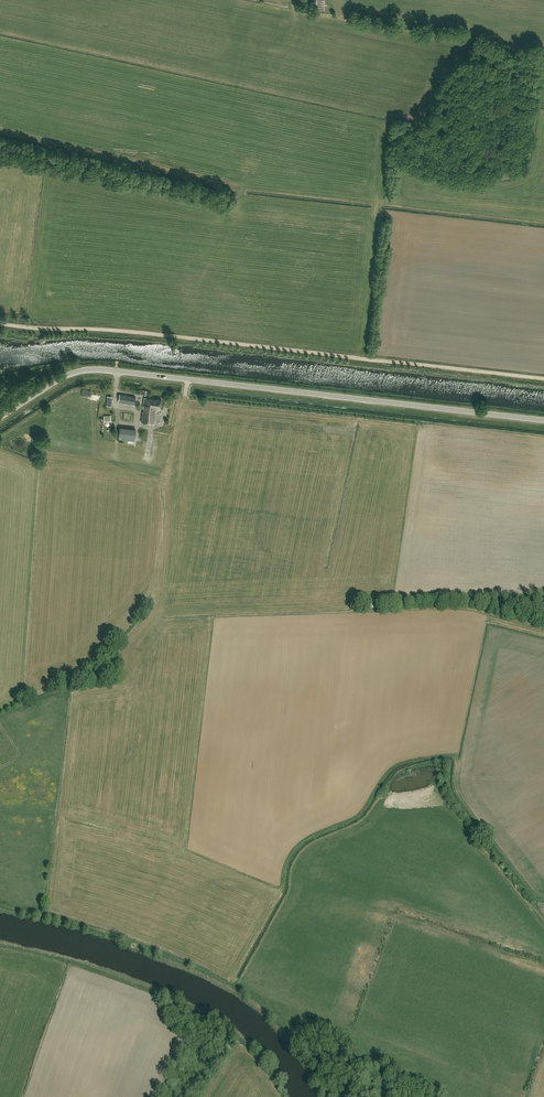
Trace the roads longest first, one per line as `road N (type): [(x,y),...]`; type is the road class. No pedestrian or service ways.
road 1 (unclassified): [(543,420),(97,369),(65,376),(0,418)]
road 2 (track): [(33,328),(543,379)]

